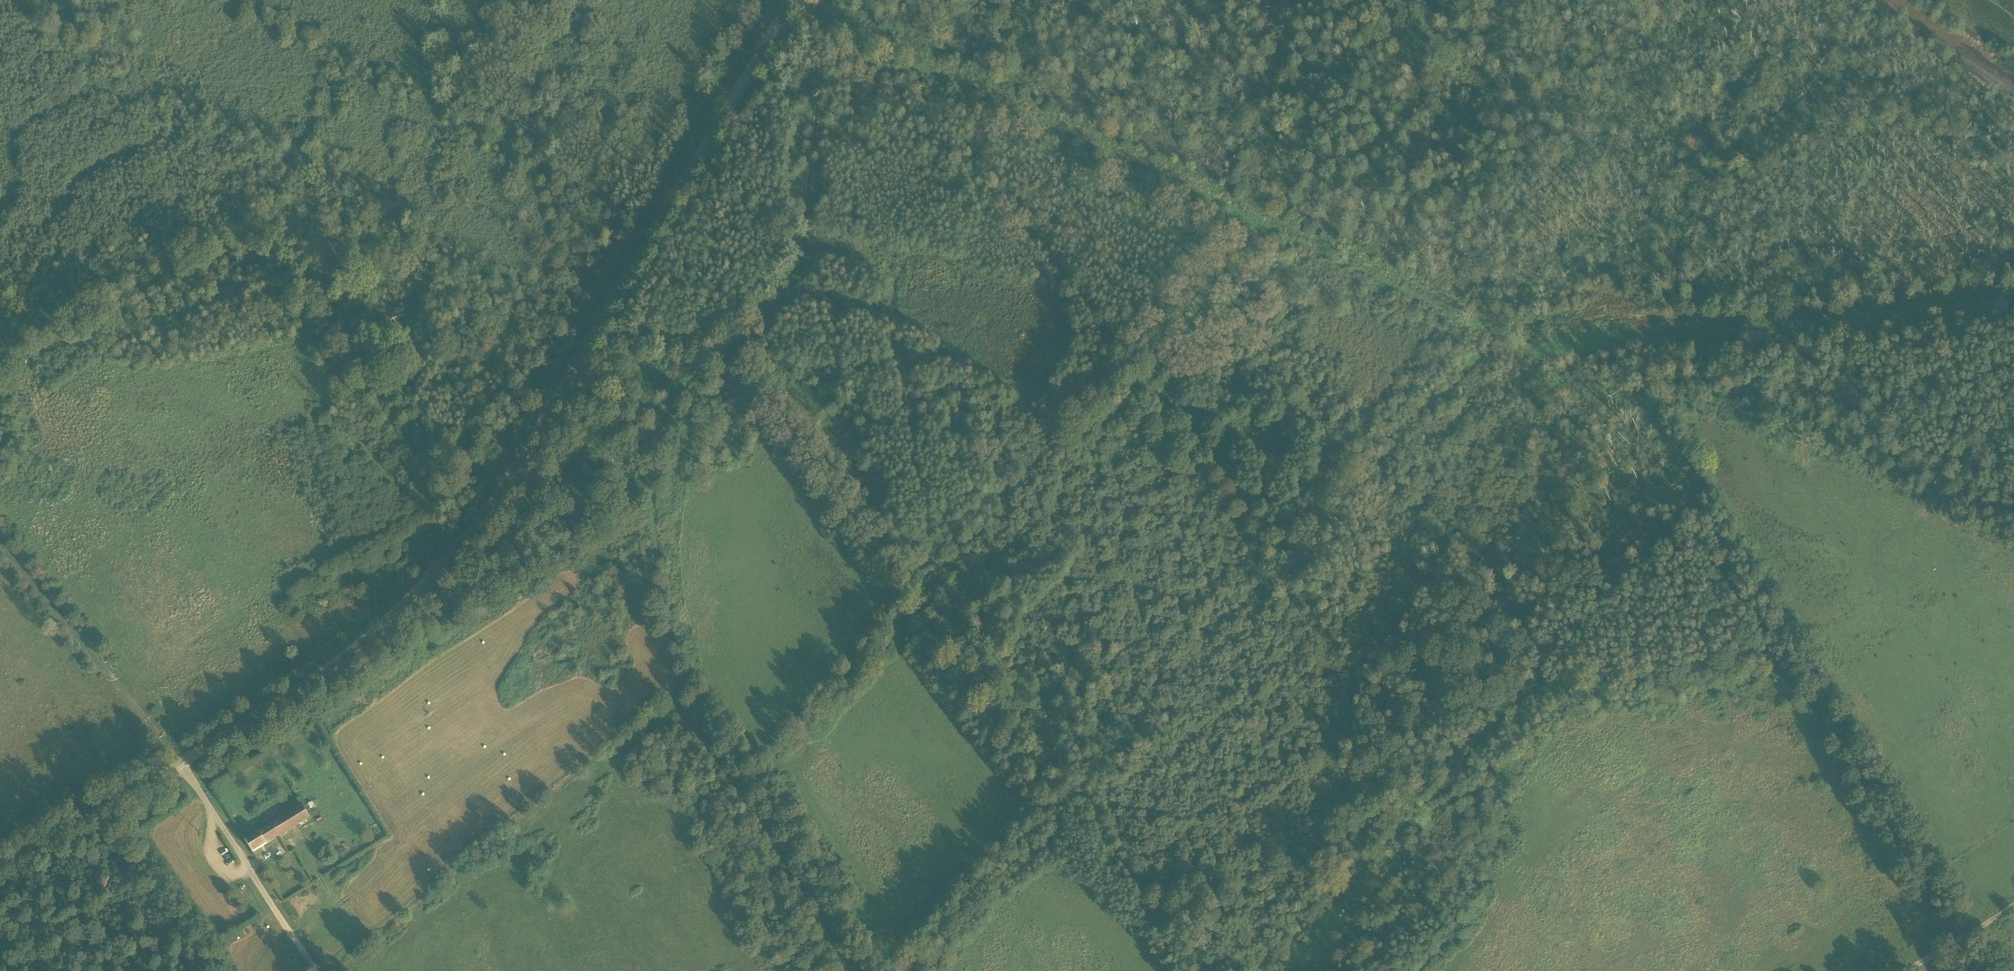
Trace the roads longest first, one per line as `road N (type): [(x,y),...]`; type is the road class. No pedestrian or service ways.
road 1 (tertiary): [(0,873),(304,688),(445,562),(516,469),(791,0)]
road 2 (track): [(180,763),(294,941)]

